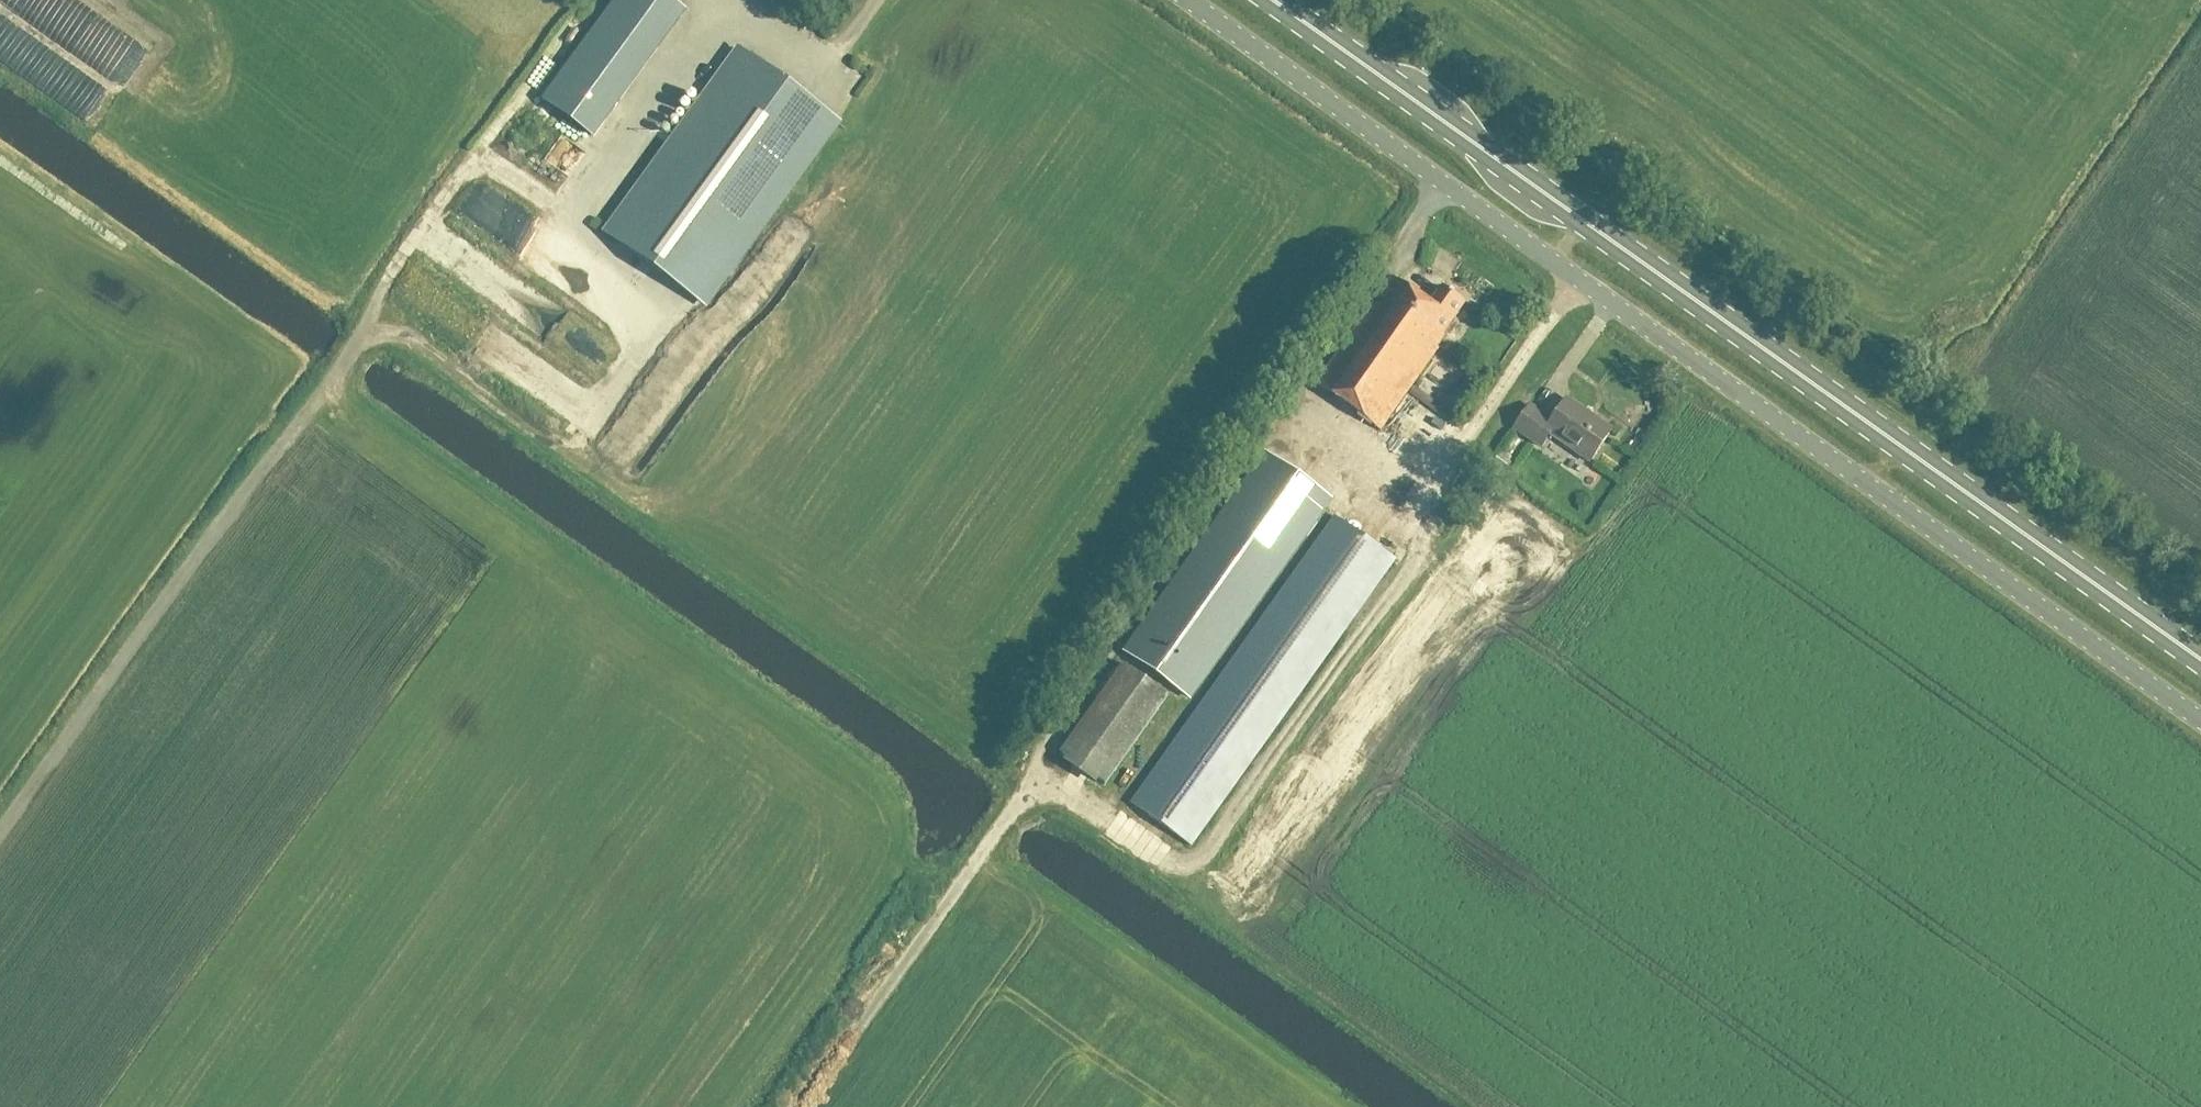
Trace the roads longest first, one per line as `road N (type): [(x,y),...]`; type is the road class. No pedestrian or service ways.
road 1 (track): [(798,1106),(1041,770),(1194,875),(1587,270)]
road 2 (unclassified): [(2200,710),(1212,0)]
road 3 (track): [(0,837),(477,164),(570,223),(727,0)]
road 4 (primary): [(2200,650),(1294,0)]
road 5 (track): [(733,0),(826,67),(874,0)]

